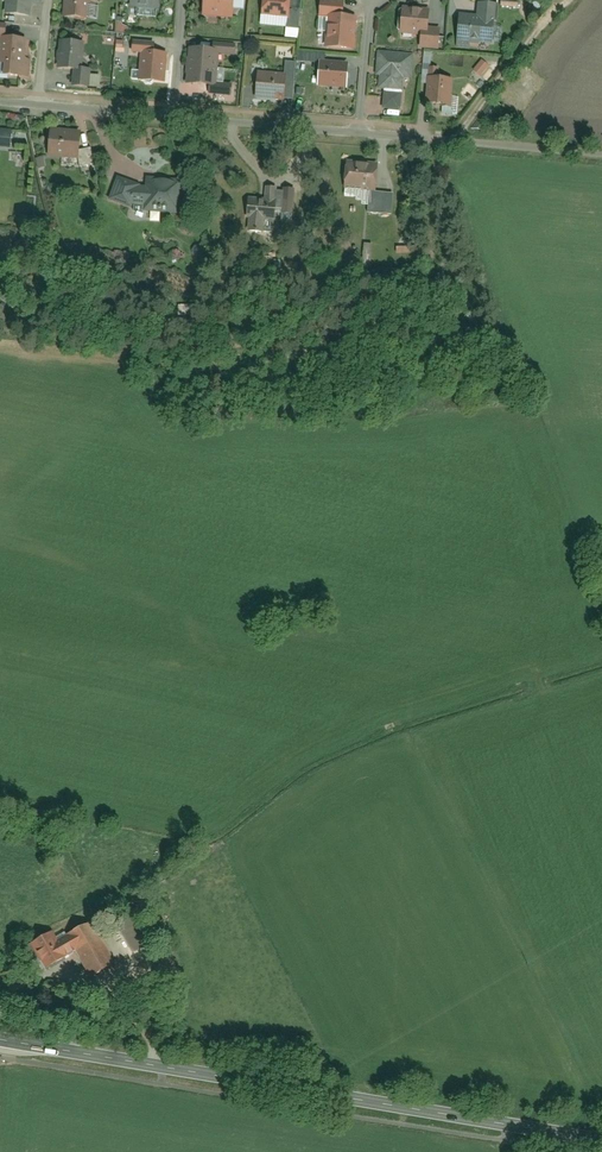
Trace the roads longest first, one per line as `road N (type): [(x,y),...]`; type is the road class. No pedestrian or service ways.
road 1 (secondary): [(601,1141),(0,1040)]
road 2 (residential): [(359,133),(601,155)]
road 3 (residential): [(173,119),(359,133)]
road 4 (track): [(456,141),(570,0)]
road 5 (residential): [(38,106),(173,119)]
road 6 (residential): [(359,133),(365,0)]

